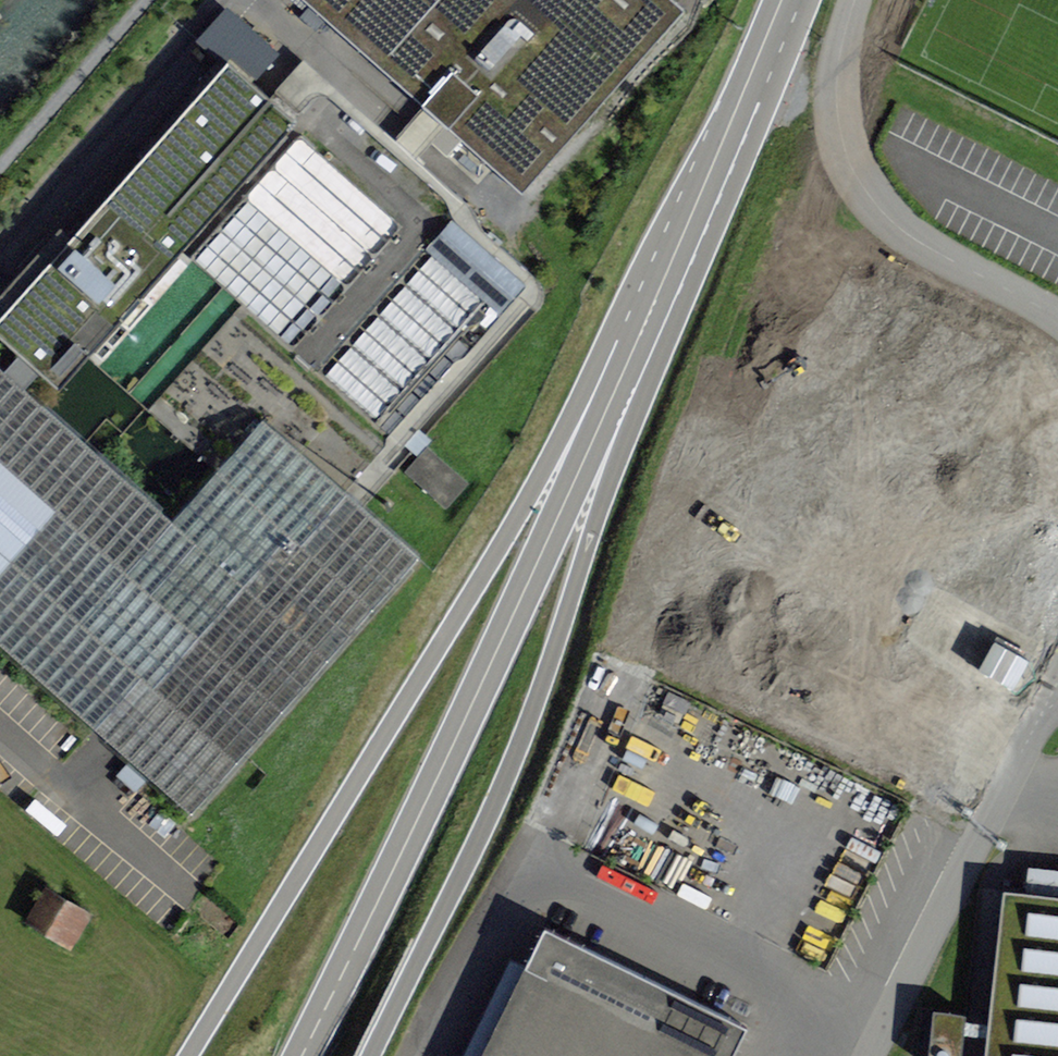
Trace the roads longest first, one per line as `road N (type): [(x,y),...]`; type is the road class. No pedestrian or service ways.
road 1 (secondary): [(658,290),(592,368),(484,572),(189,1055)]
road 2 (secondary): [(658,290),(298,1055)]
road 3 (secondary): [(371,1055),(534,706),(651,378),(658,290)]
road 4 (unclassified): [(1057,316),(905,229),(861,180),(839,90),(856,0)]
road 5 (residential): [(873,1055),(1057,694)]
road 6 (secondary): [(780,0),(658,290)]

